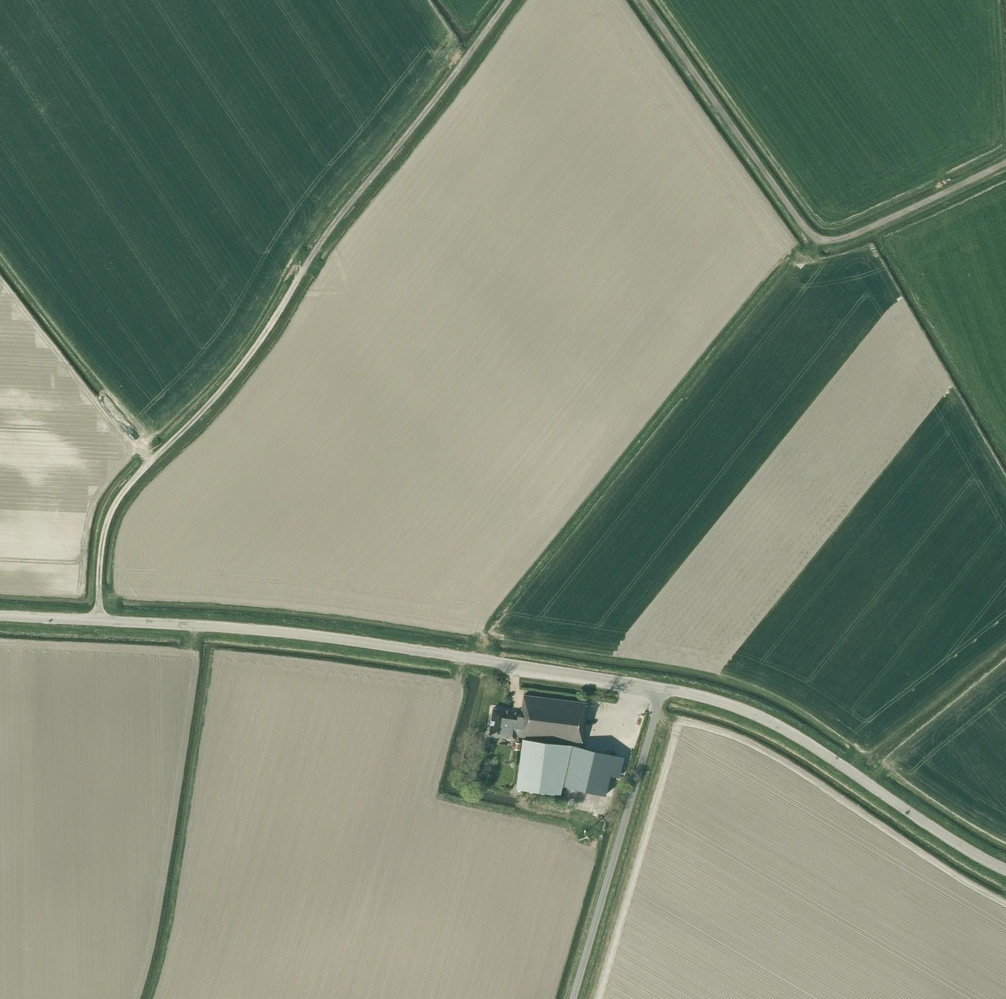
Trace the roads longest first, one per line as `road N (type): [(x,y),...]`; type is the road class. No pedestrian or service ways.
road 1 (track): [(97,621),(104,534),(125,488),(234,375),(342,214),(510,0)]
road 2 (tertiary): [(663,690),(290,635),(97,621)]
road 3 (track): [(642,0),(817,237),(869,229),(1005,162)]
road 4 (tertiary): [(1005,872),(816,751),(741,711),(663,690)]
road 5 (unclassified): [(571,998),(663,690)]

